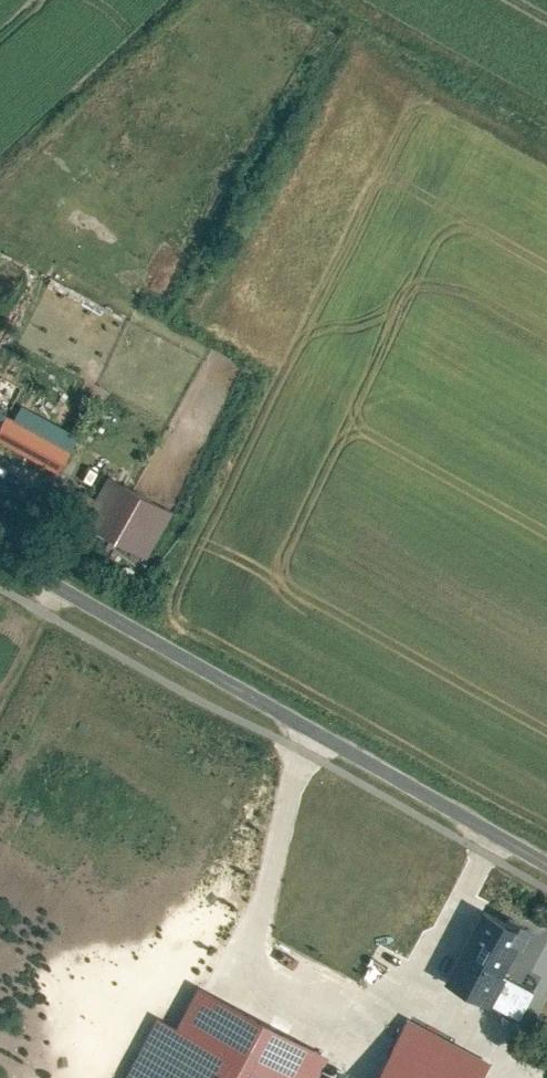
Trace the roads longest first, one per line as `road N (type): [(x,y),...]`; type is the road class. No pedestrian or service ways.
road 1 (tertiary): [(0,550),(546,861)]

